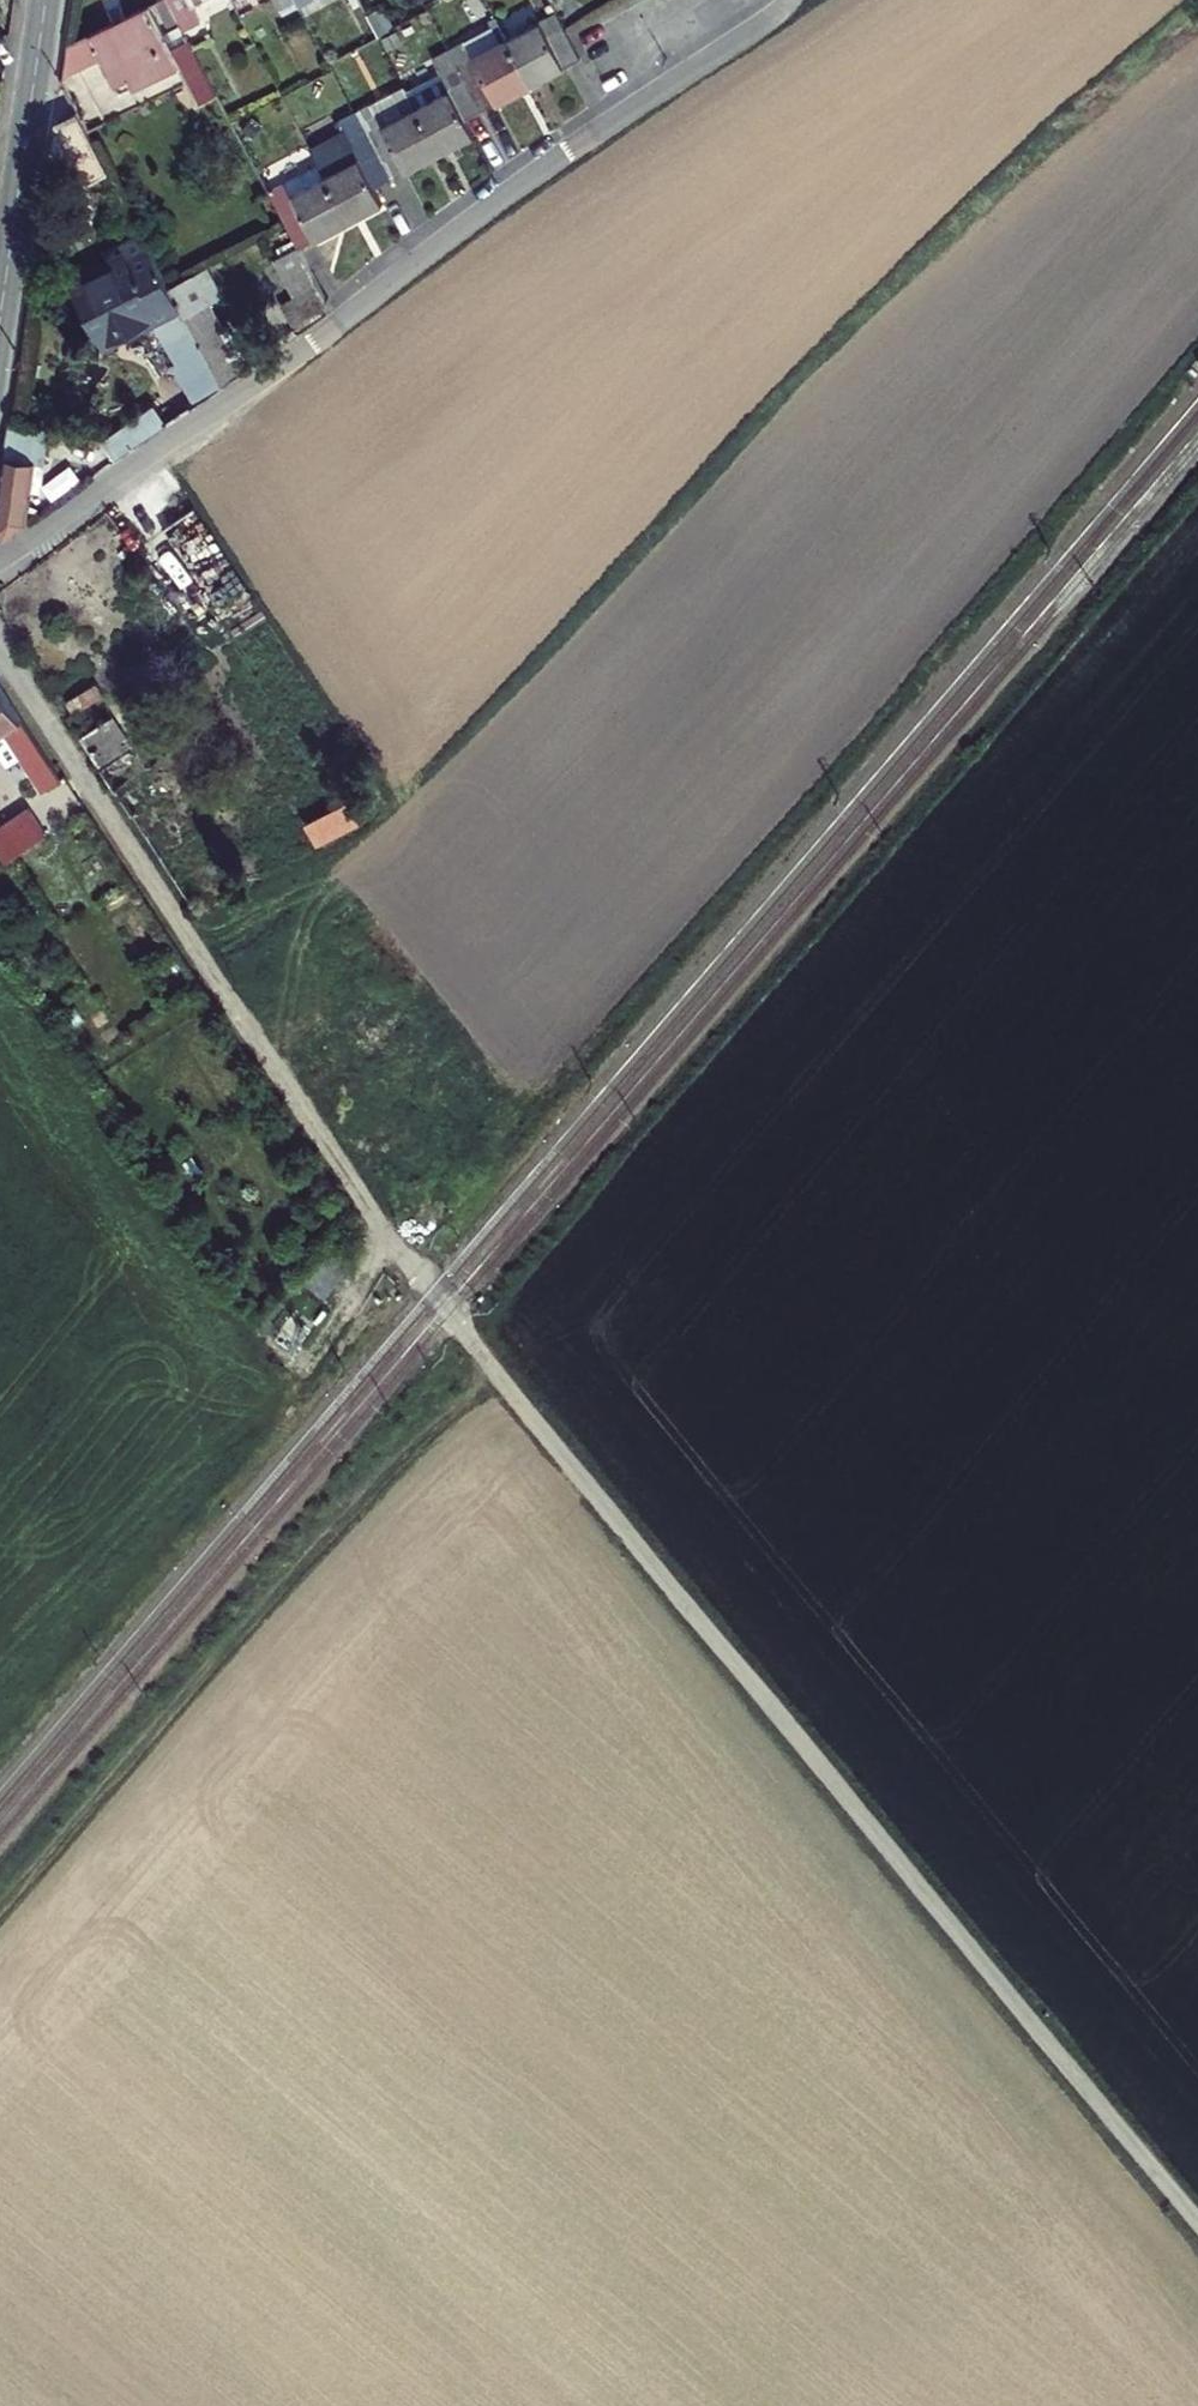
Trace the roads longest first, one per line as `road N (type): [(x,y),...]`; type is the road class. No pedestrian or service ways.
road 1 (track): [(0,650),(420,1274),(696,1639),(1197,2234)]
road 2 (residential): [(789,0),(0,563)]
road 3 (tertiary): [(45,0),(0,314)]

